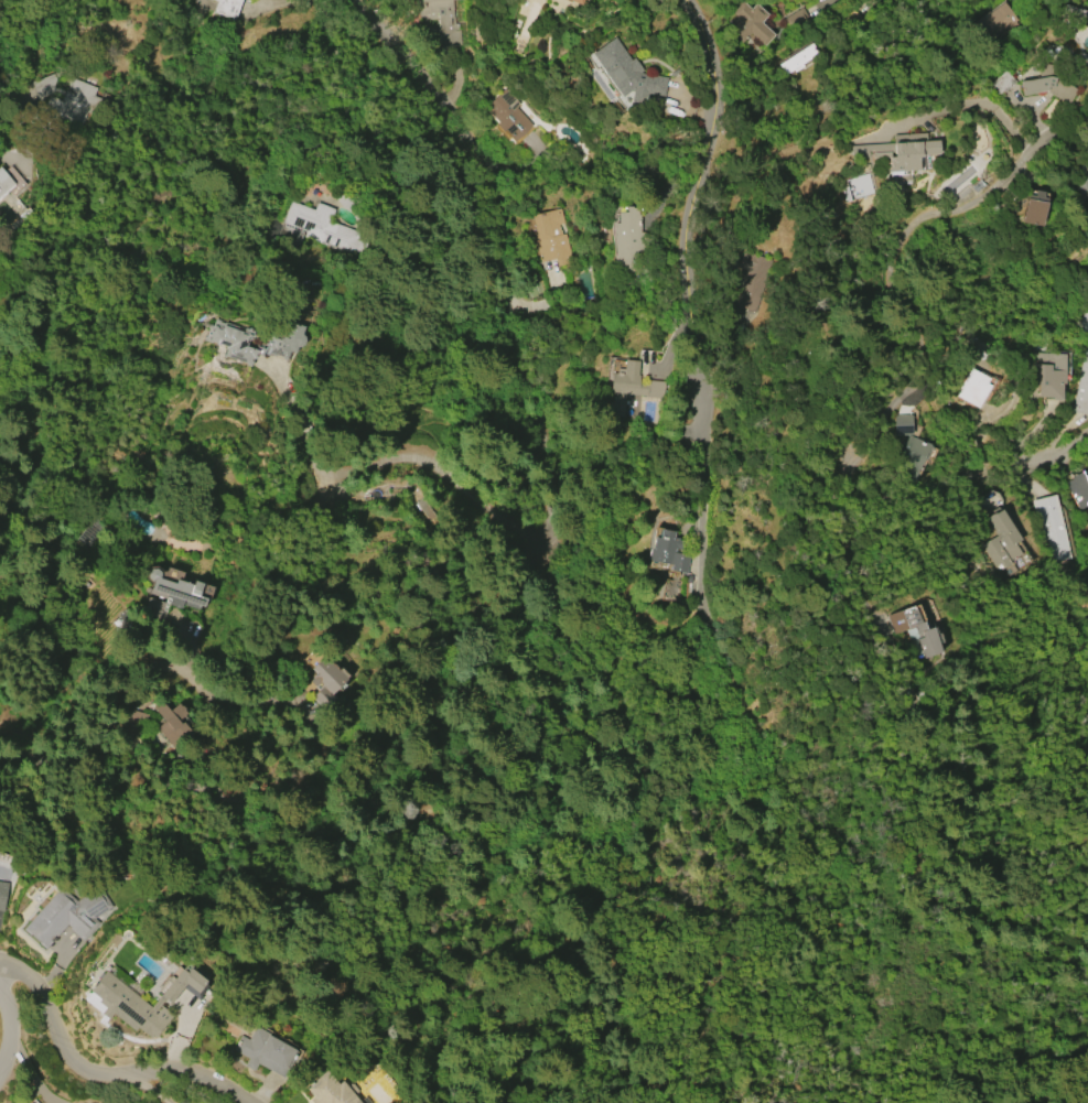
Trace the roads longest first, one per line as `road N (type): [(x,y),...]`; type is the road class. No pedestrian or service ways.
road 1 (track): [(703,609),(736,749),(707,801),(635,809),(562,848),(523,844),(465,809),(435,813),(365,848),(337,839),(281,732)]
road 2 (residential): [(687,0),(713,40),(719,74),(696,269),(703,609)]
road 3 (residential): [(0,768),(41,766),(138,679),(281,732)]
road 4 (residential): [(0,958),(40,971),(89,1063),(114,1072),(177,1069),(250,1102)]
road 5 (residential): [(353,0),(398,40),(497,174)]
road 6 (residential): [(0,958),(18,1013),(0,1080)]

